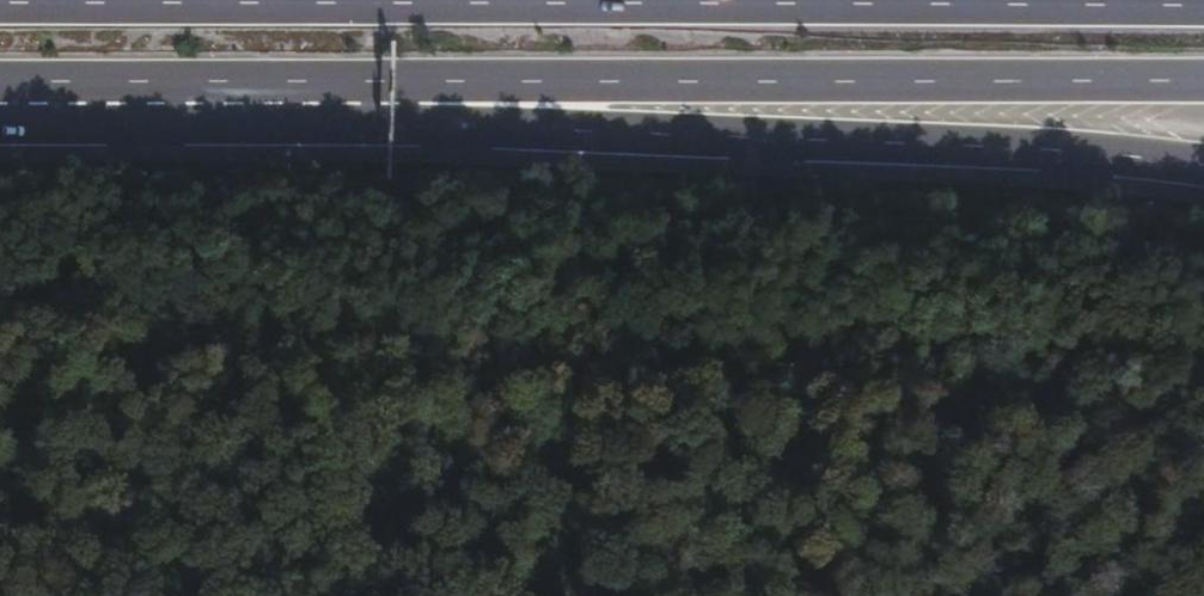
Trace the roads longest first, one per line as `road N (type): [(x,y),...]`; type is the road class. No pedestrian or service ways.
road 1 (trunk): [(377,87),(451,120),(1012,145),(1203,164)]
road 2 (trunk): [(377,87),(1203,80)]
road 3 (trunk): [(0,89),(377,87)]

